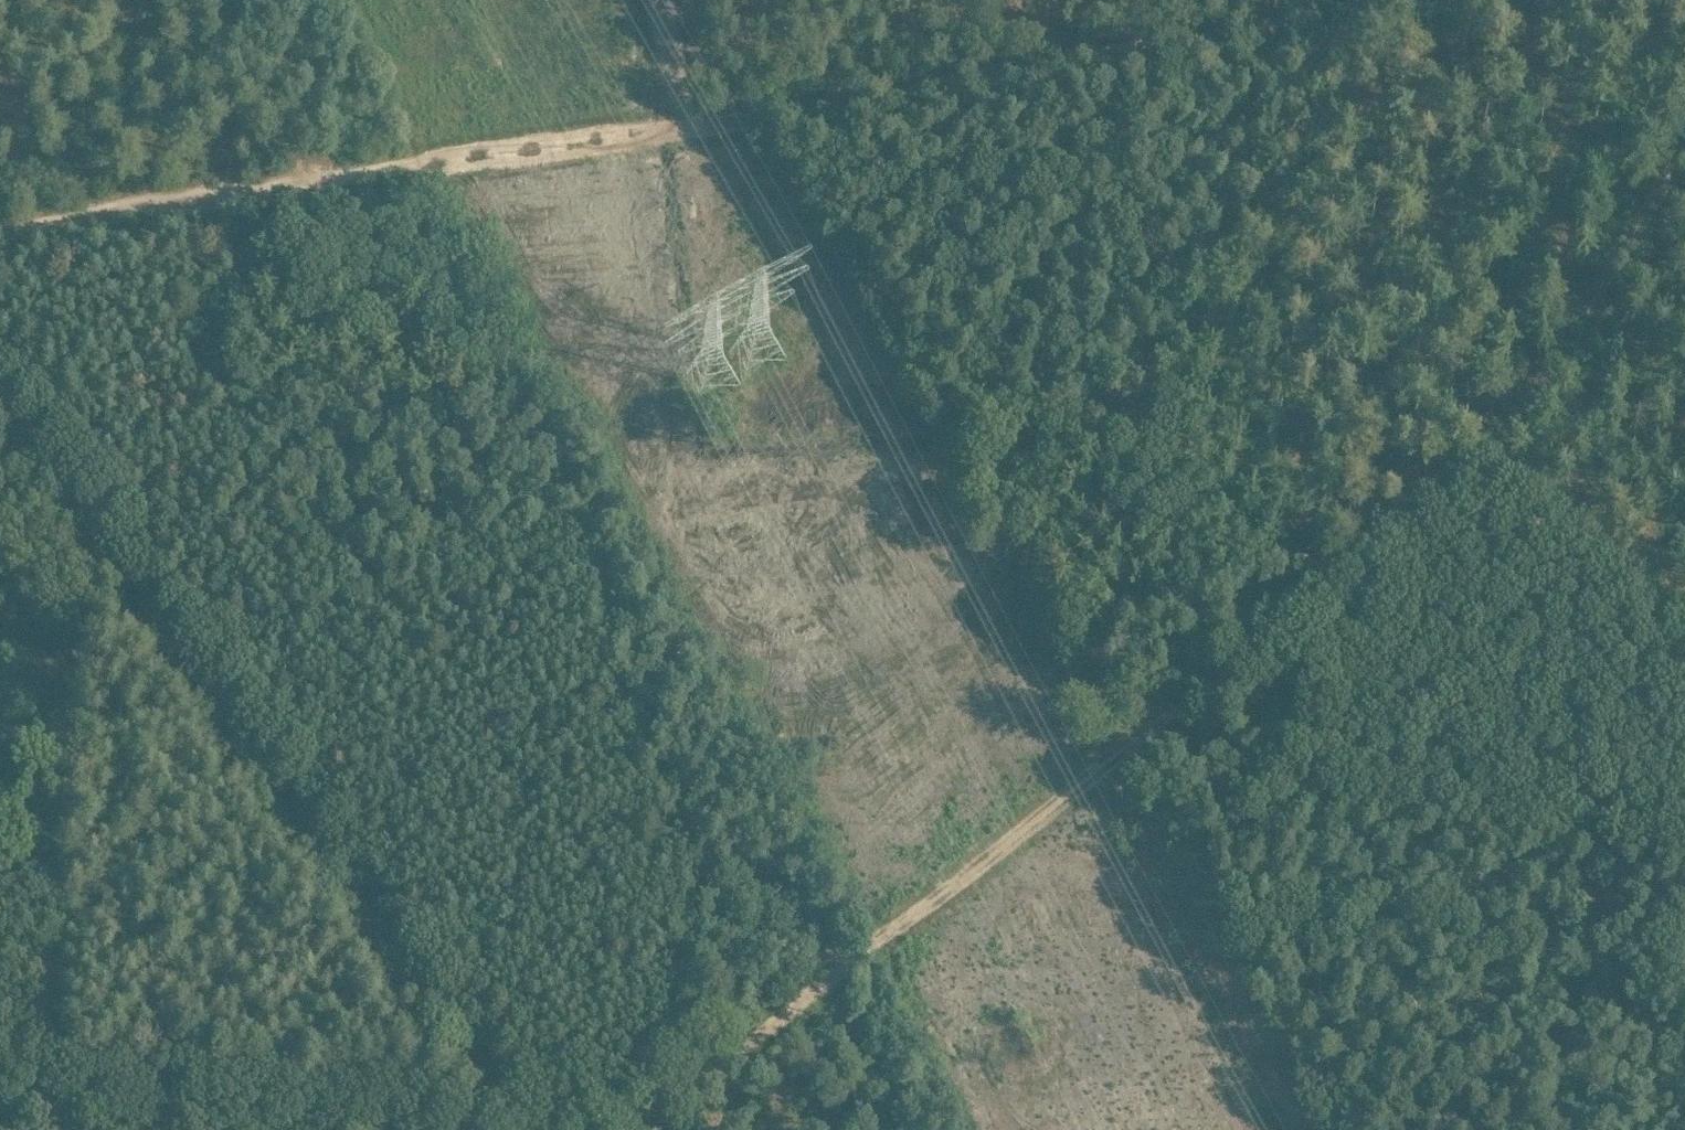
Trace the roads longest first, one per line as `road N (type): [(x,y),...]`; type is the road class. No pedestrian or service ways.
road 1 (track): [(1455,0),(697,127),(462,155),(0,236)]
road 2 (track): [(0,406),(519,1129)]

